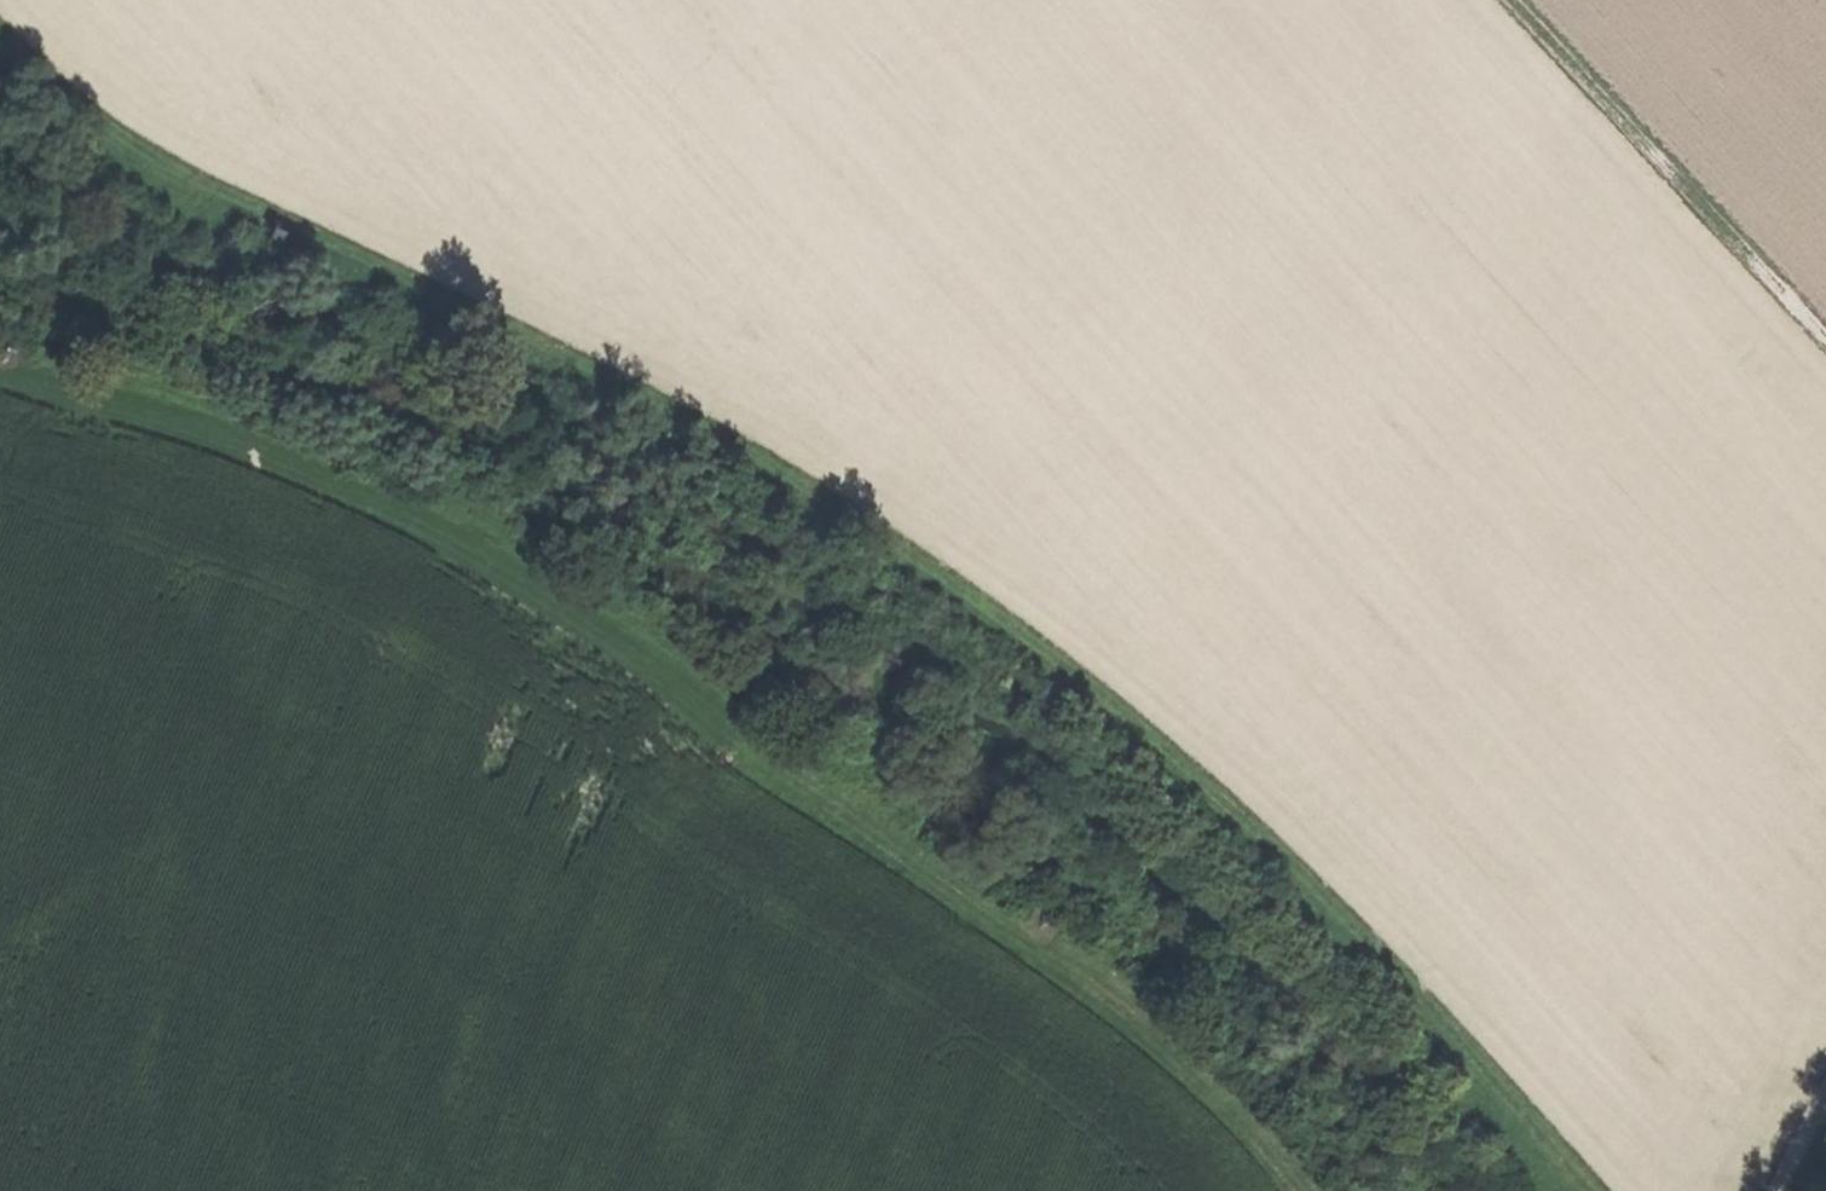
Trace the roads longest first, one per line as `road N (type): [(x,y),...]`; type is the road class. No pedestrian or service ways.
road 1 (track): [(1506,0),(1825,341)]
road 2 (track): [(1825,1086),(1766,1190)]

